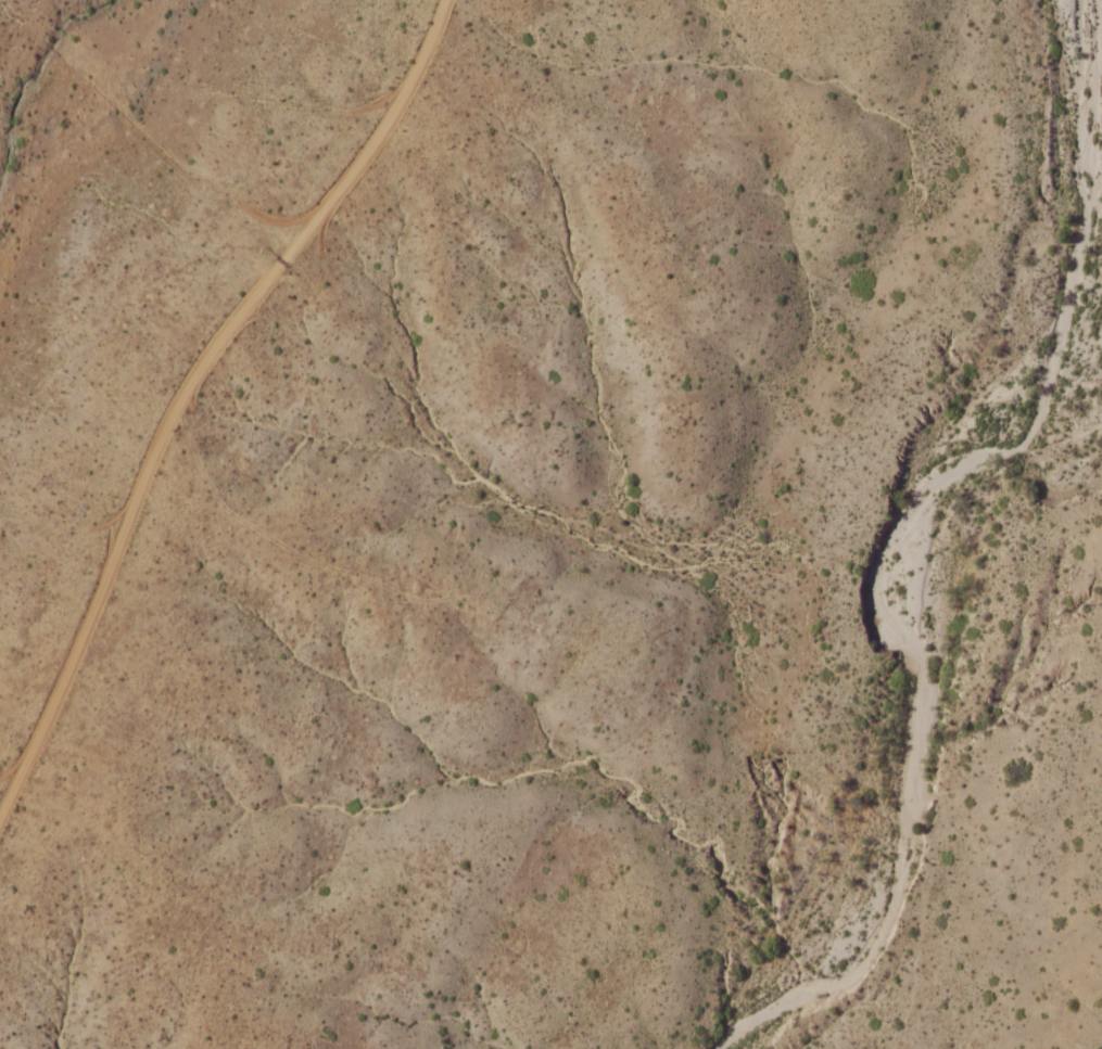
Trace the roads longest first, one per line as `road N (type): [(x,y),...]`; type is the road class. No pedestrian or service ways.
road 1 (residential): [(0,821),(183,399),(368,155),(421,64),(447,0)]

